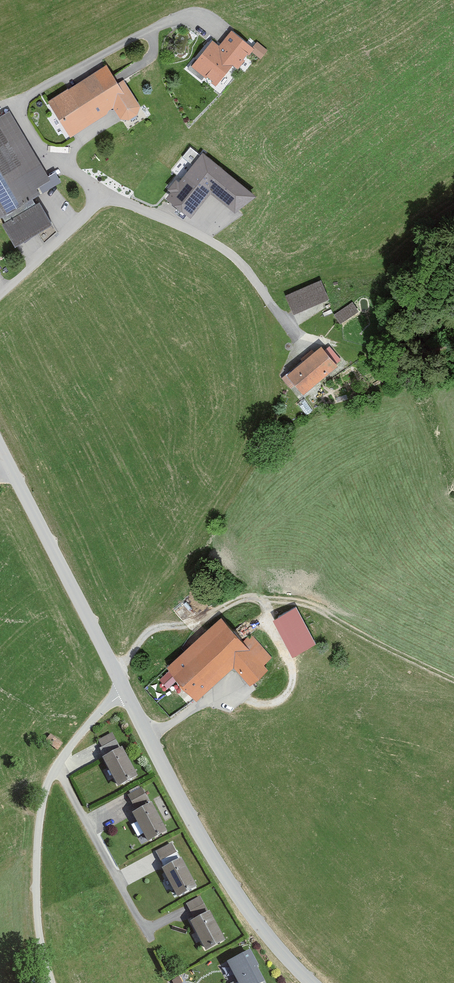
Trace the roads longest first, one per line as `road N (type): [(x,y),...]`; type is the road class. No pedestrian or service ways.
road 1 (unclassified): [(0,451),(210,850),(311,982)]

